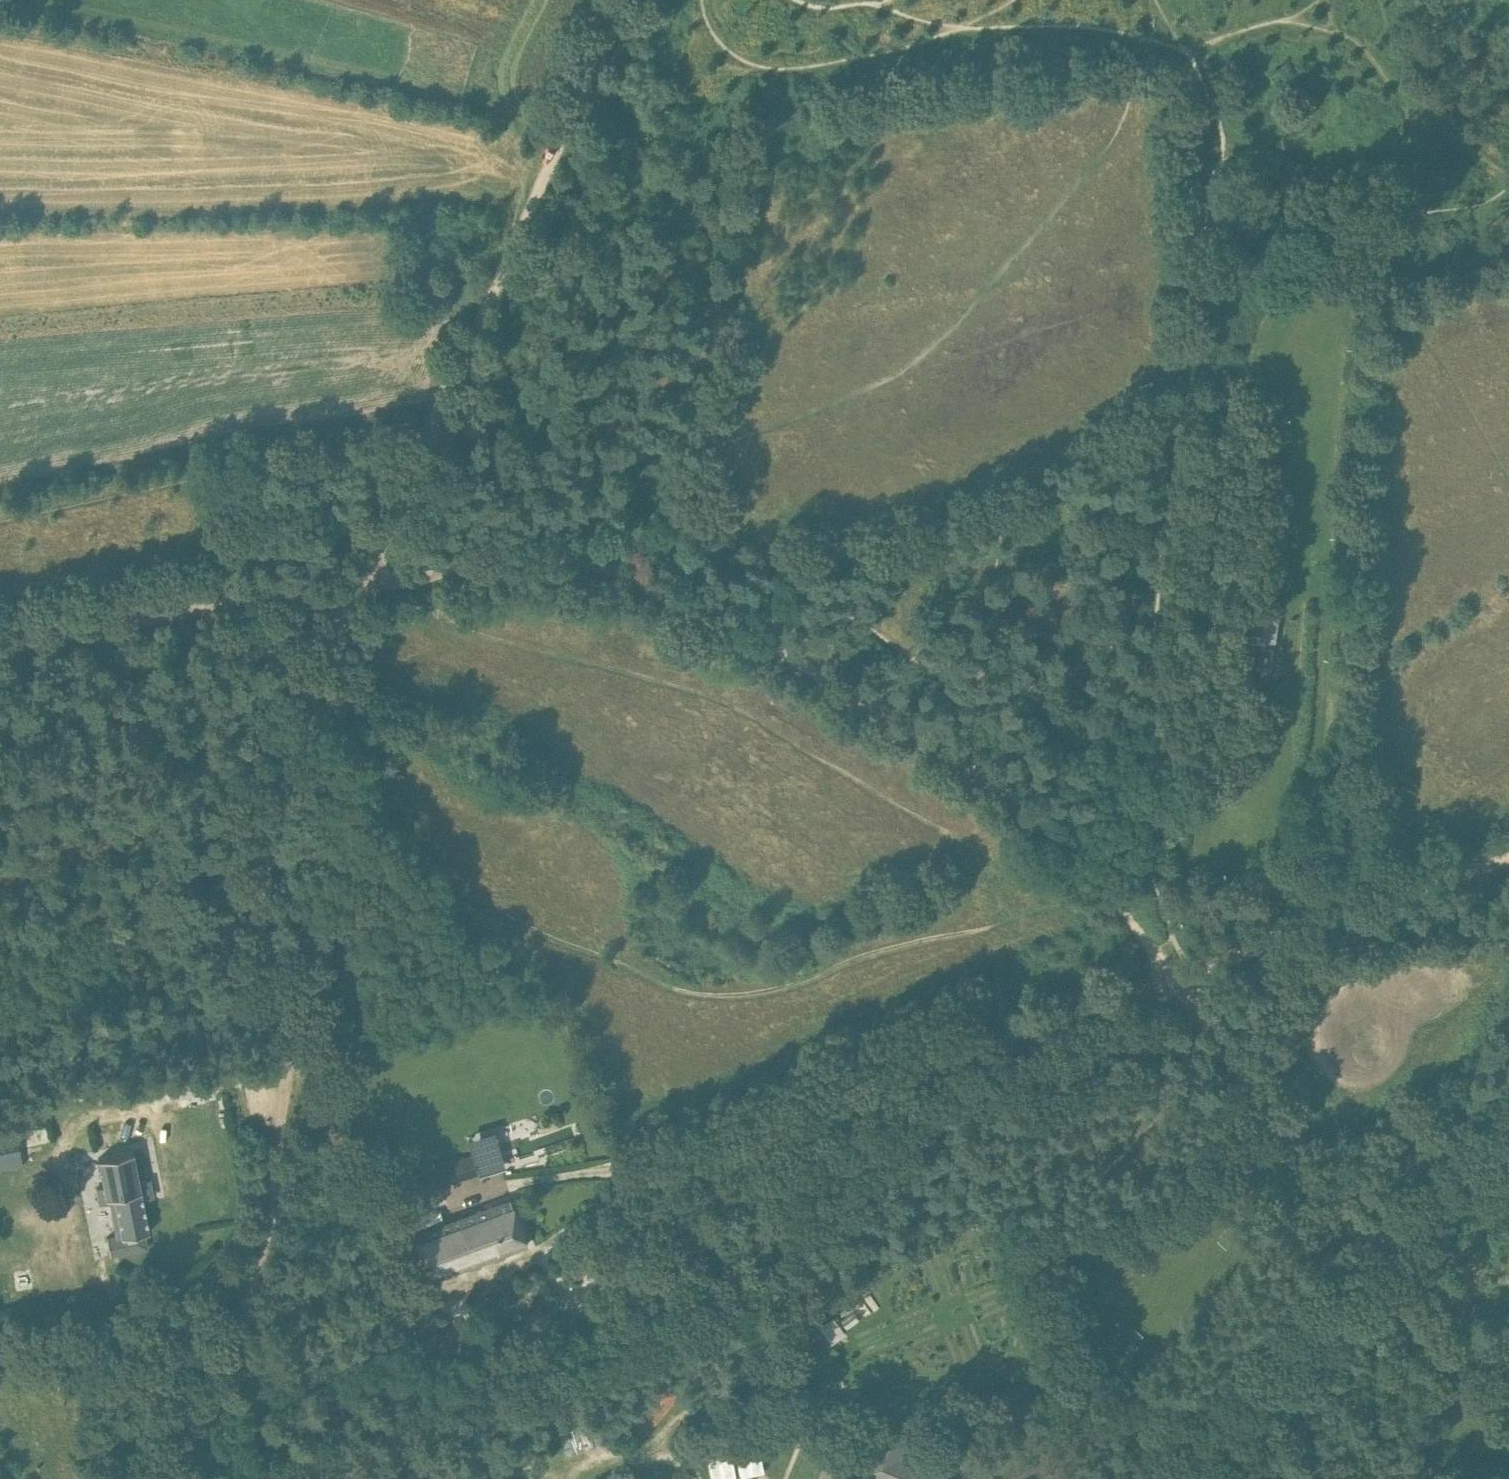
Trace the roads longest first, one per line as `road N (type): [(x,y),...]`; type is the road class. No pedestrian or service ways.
road 1 (track): [(351,580),(567,552),(660,591),(914,731),(1040,819),(1164,984)]
road 2 (track): [(202,1478),(287,1057),(252,895),(262,807),(351,580)]
road 3 (track): [(367,545),(495,286),(623,0)]
road 4 (track): [(656,1176),(1164,984)]
road 5 (unclassified): [(1169,1478),(1377,1259),(1508,1155)]
road 6 (track): [(0,640),(351,580)]
road 7 (track): [(1164,984),(1377,1259)]
road 8 (track): [(1200,970),(1508,858)]

